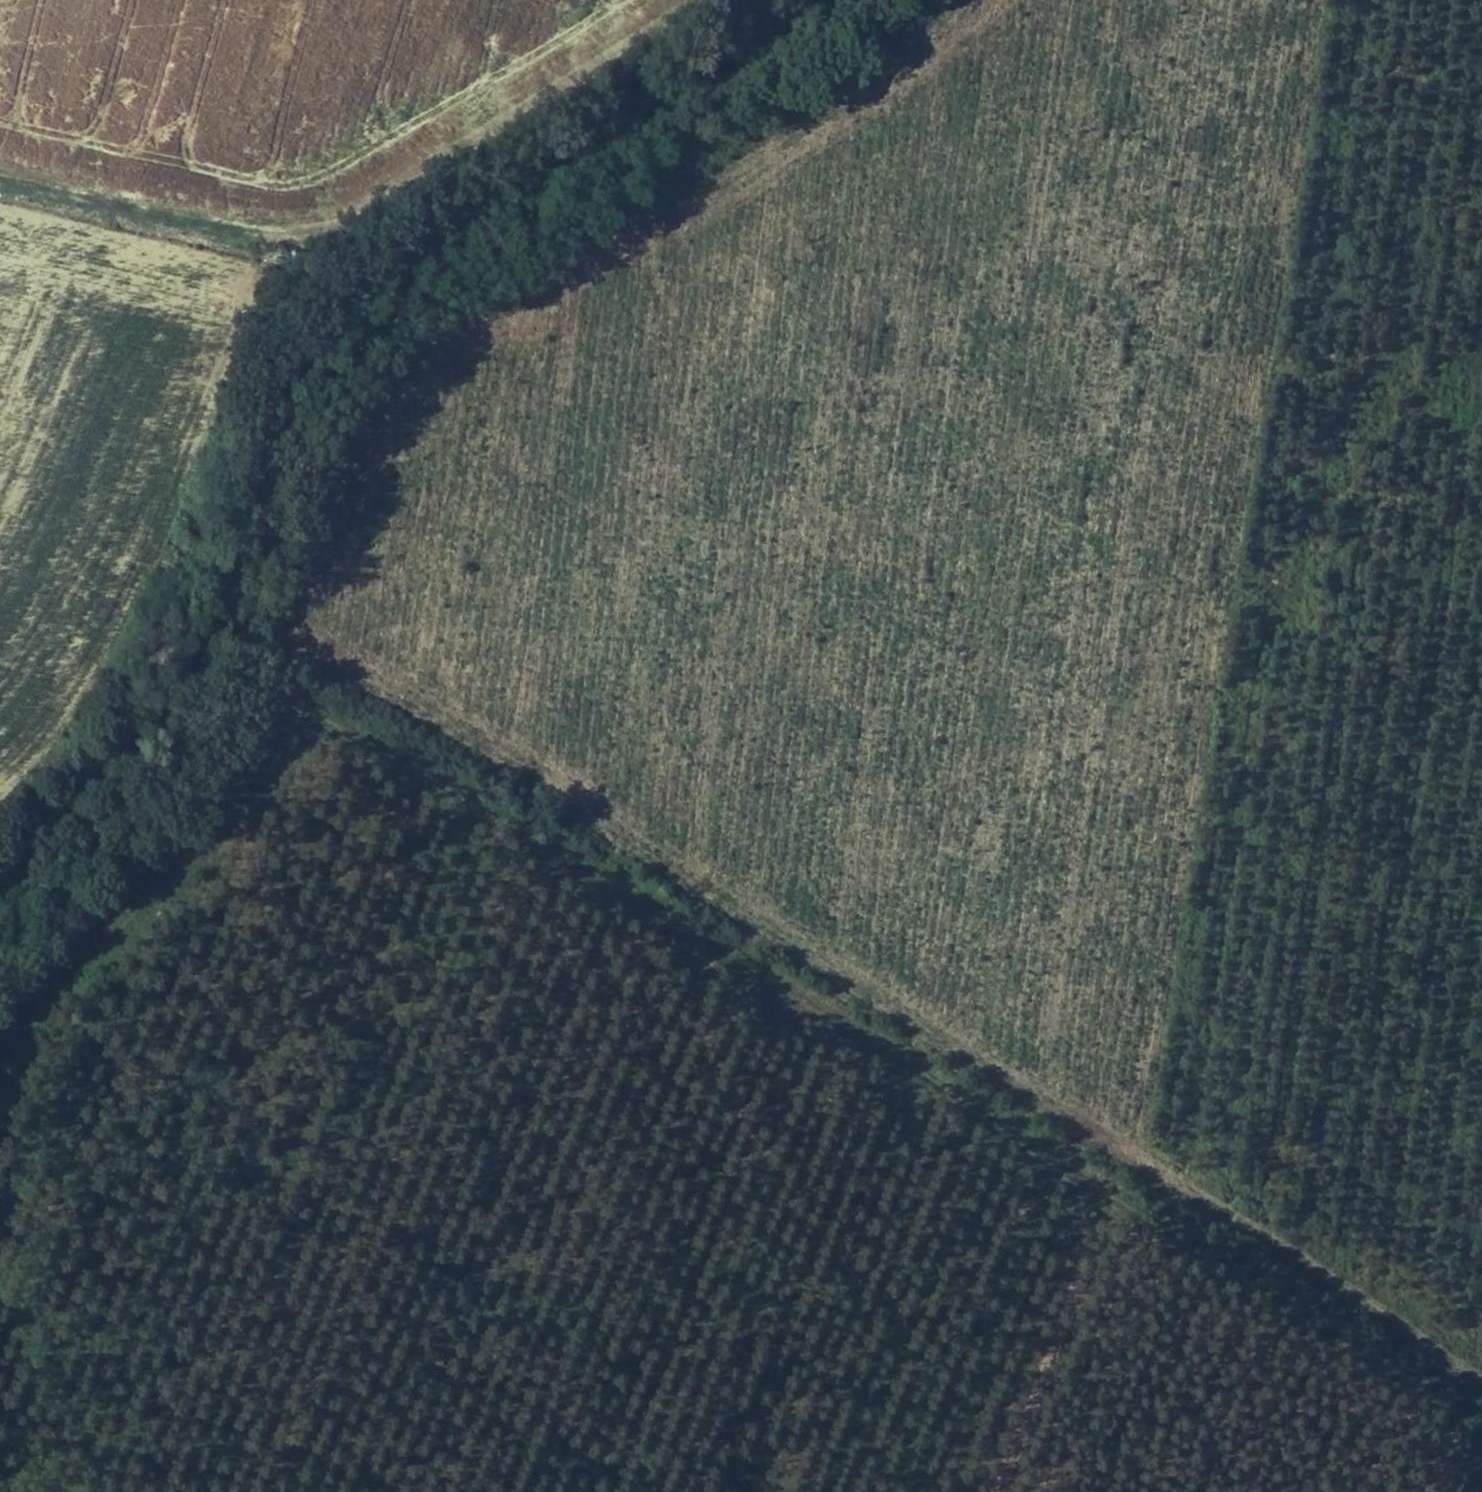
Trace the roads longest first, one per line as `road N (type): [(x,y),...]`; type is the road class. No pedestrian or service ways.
road 1 (track): [(1130,1142),(1481,1371)]
road 2 (track): [(0,177),(292,243)]

